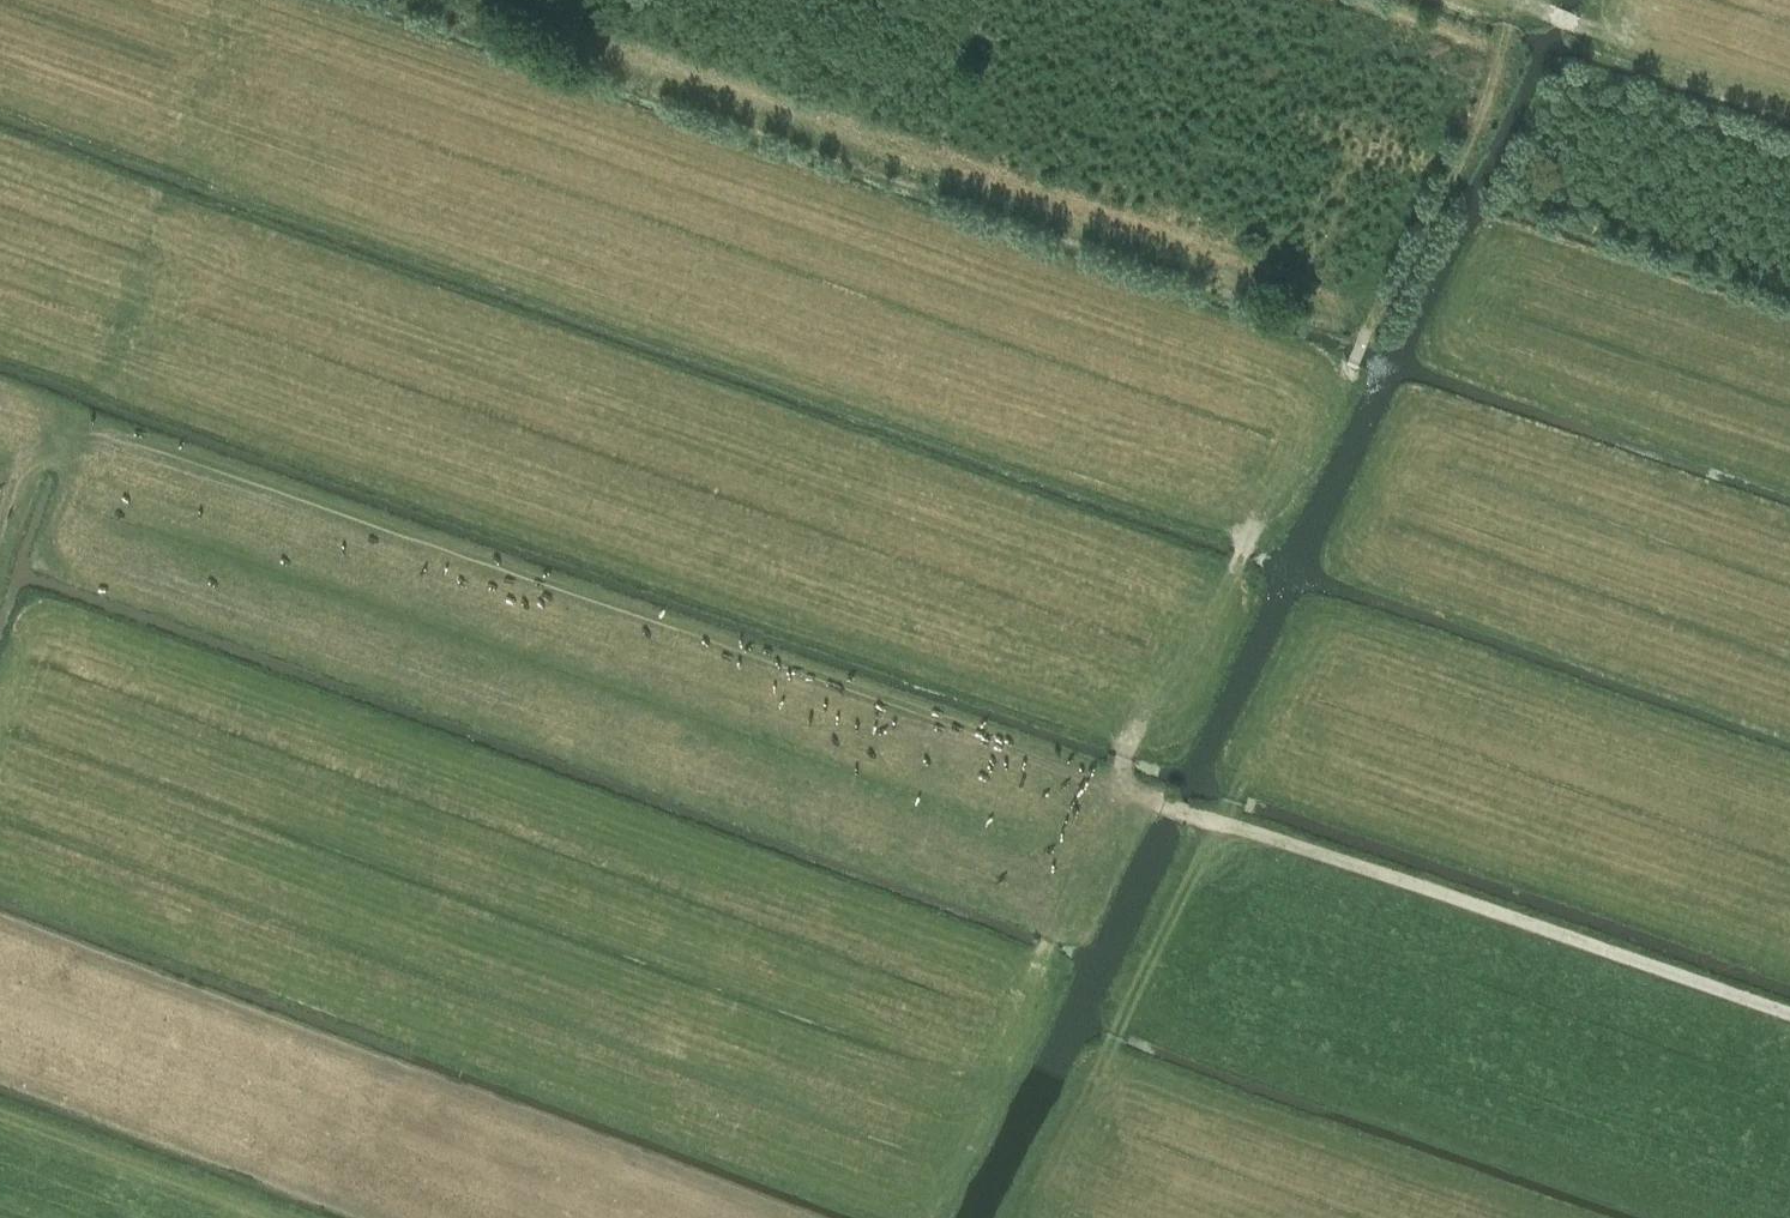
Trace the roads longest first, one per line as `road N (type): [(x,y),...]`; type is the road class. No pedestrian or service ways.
road 1 (track): [(1789,1020),(1162,802)]
road 2 (track): [(785,1217),(620,1157)]

